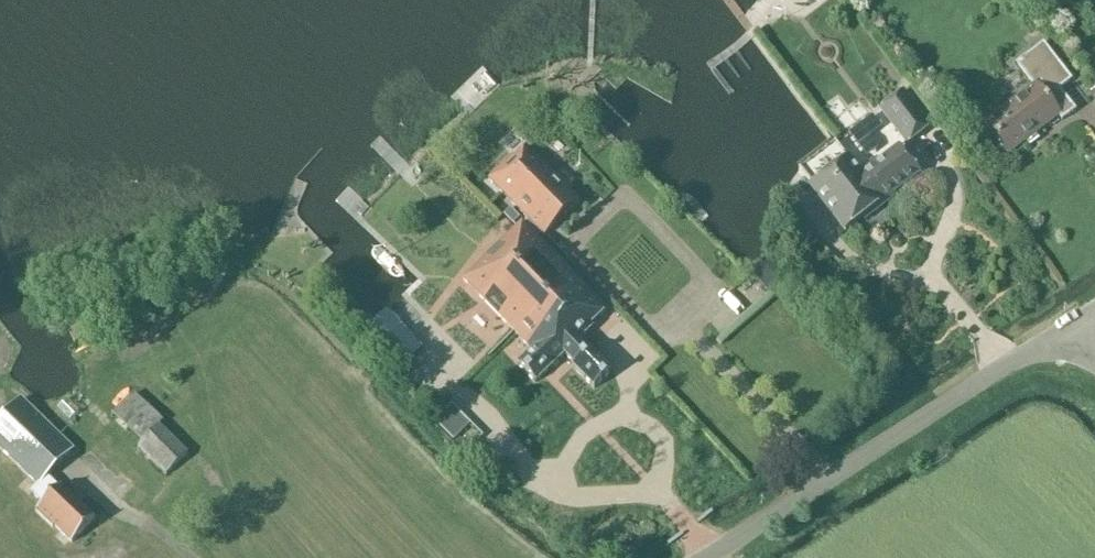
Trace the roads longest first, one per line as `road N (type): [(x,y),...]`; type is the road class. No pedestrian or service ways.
road 1 (tertiary): [(709,557),(1071,325)]

